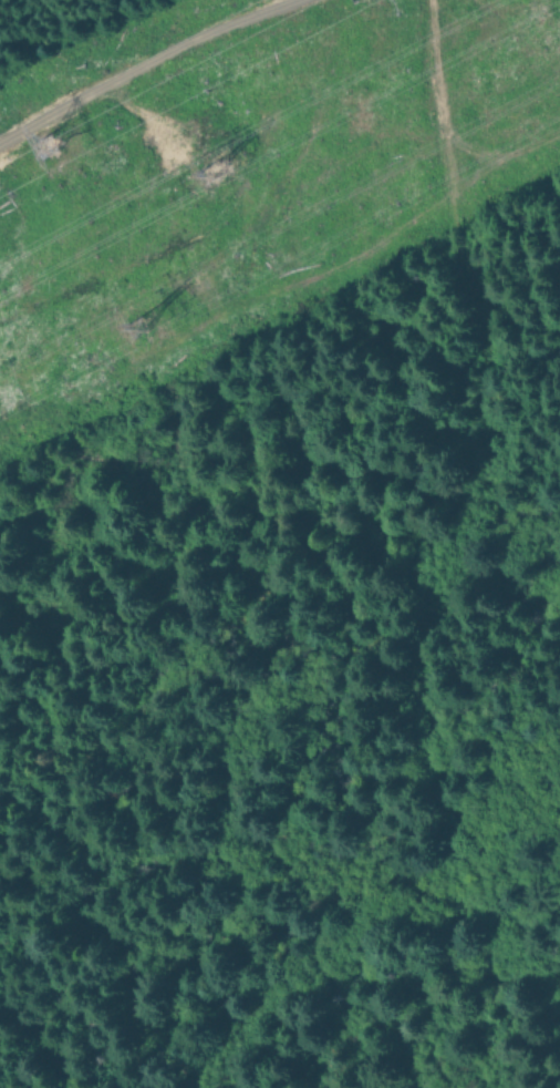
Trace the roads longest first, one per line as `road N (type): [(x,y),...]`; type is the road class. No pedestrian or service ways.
road 1 (track): [(162,1087),(312,947),(419,800),(419,651),(519,471),(453,215),(427,0)]
road 2 (track): [(285,0),(209,27),(0,140)]
road 3 (track): [(559,983),(466,813),(419,800)]

